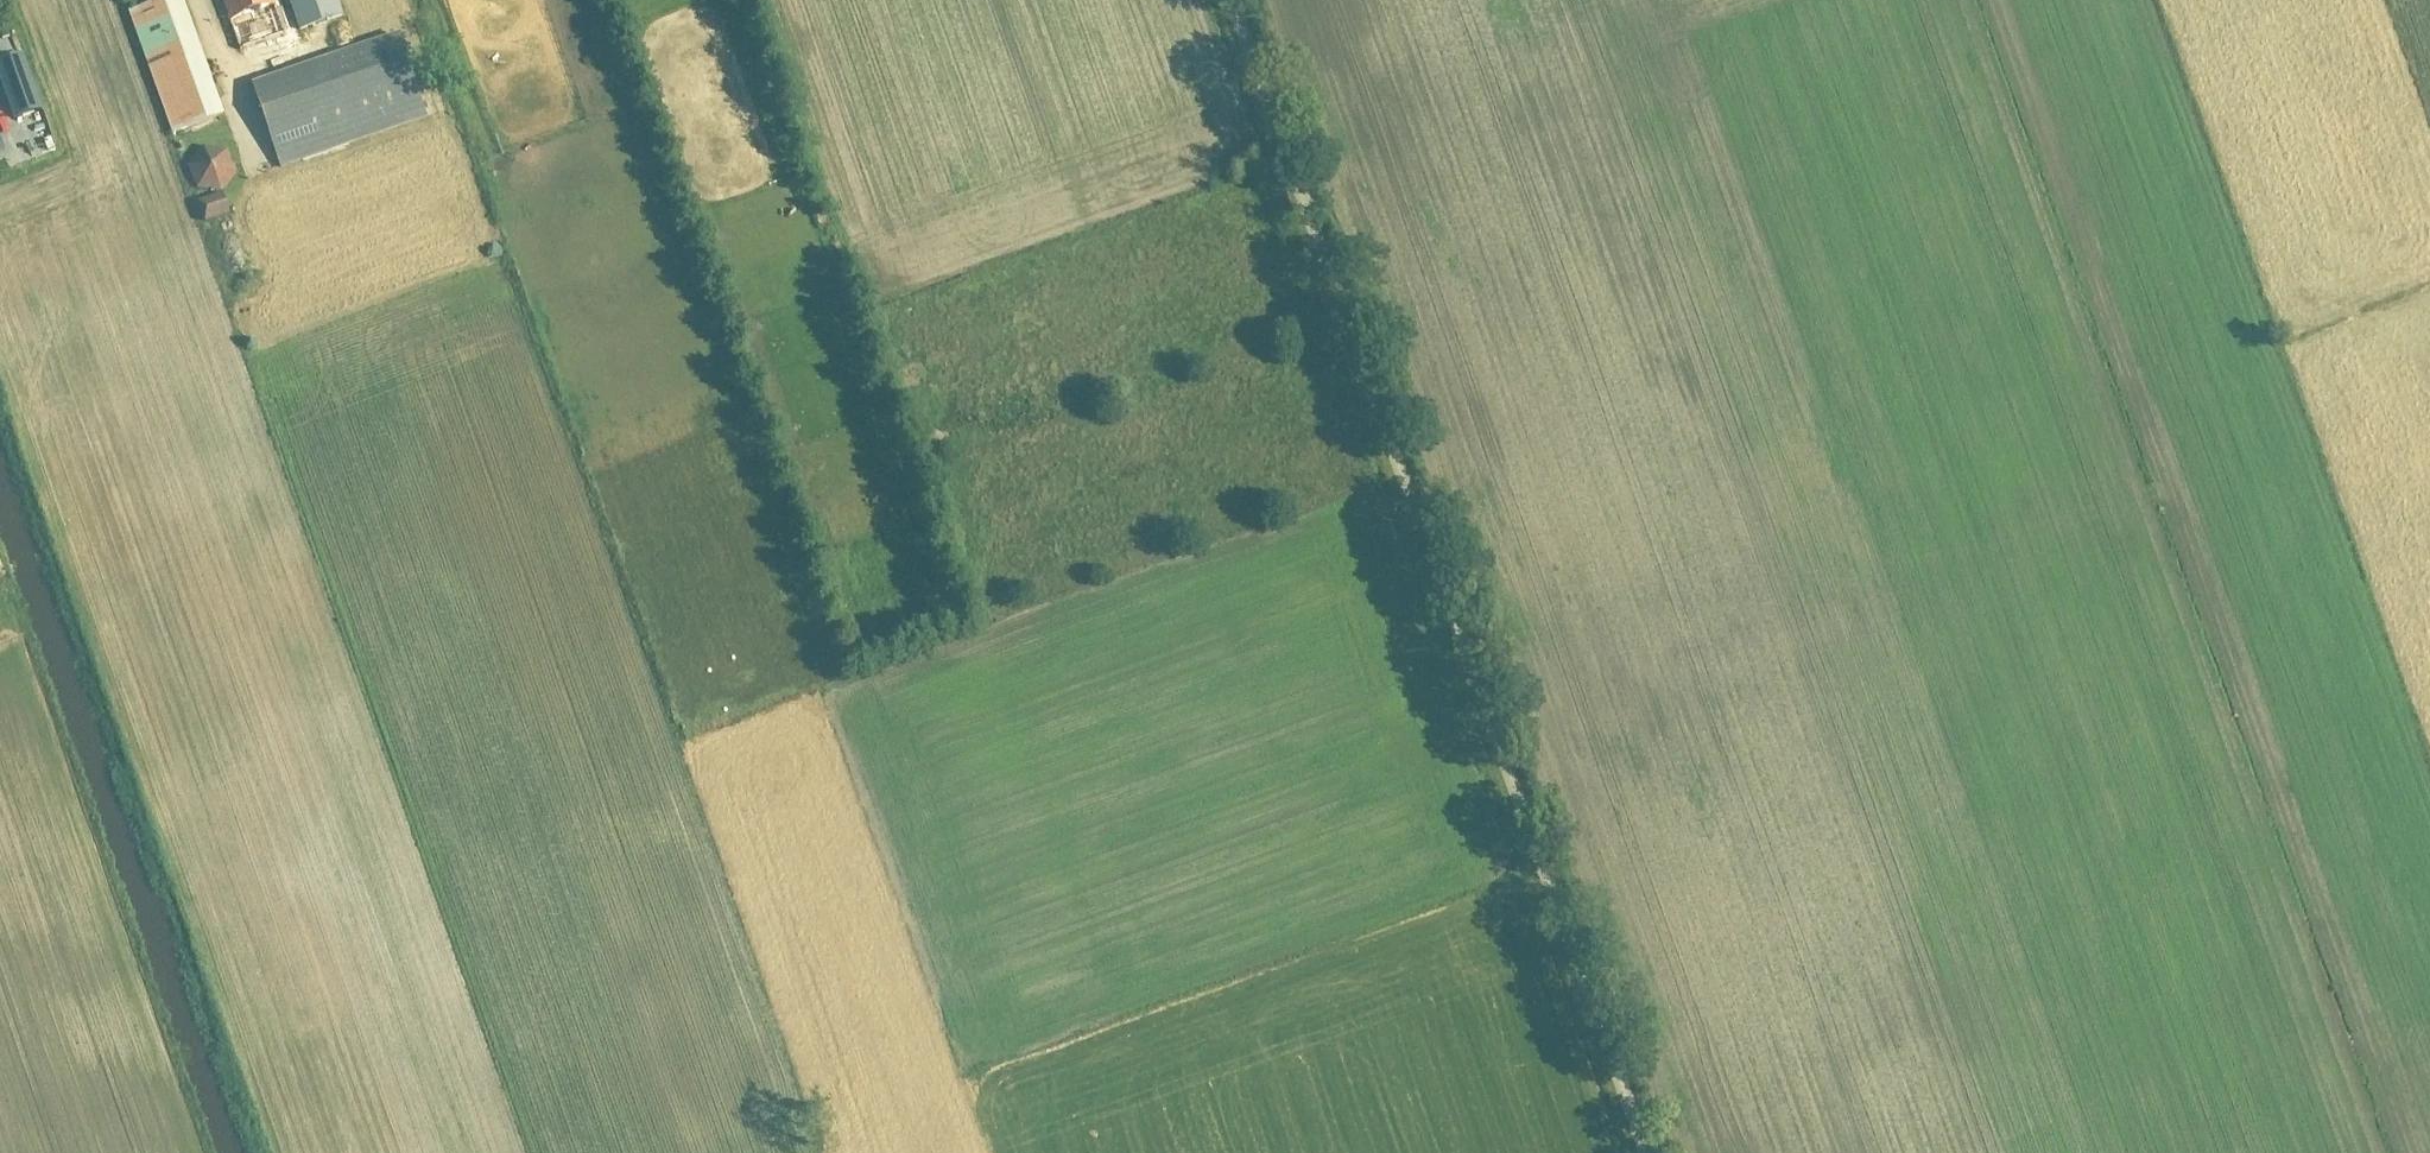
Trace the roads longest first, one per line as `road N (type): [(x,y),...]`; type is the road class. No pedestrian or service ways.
road 1 (unclassified): [(1653,1152),(1233,0)]

